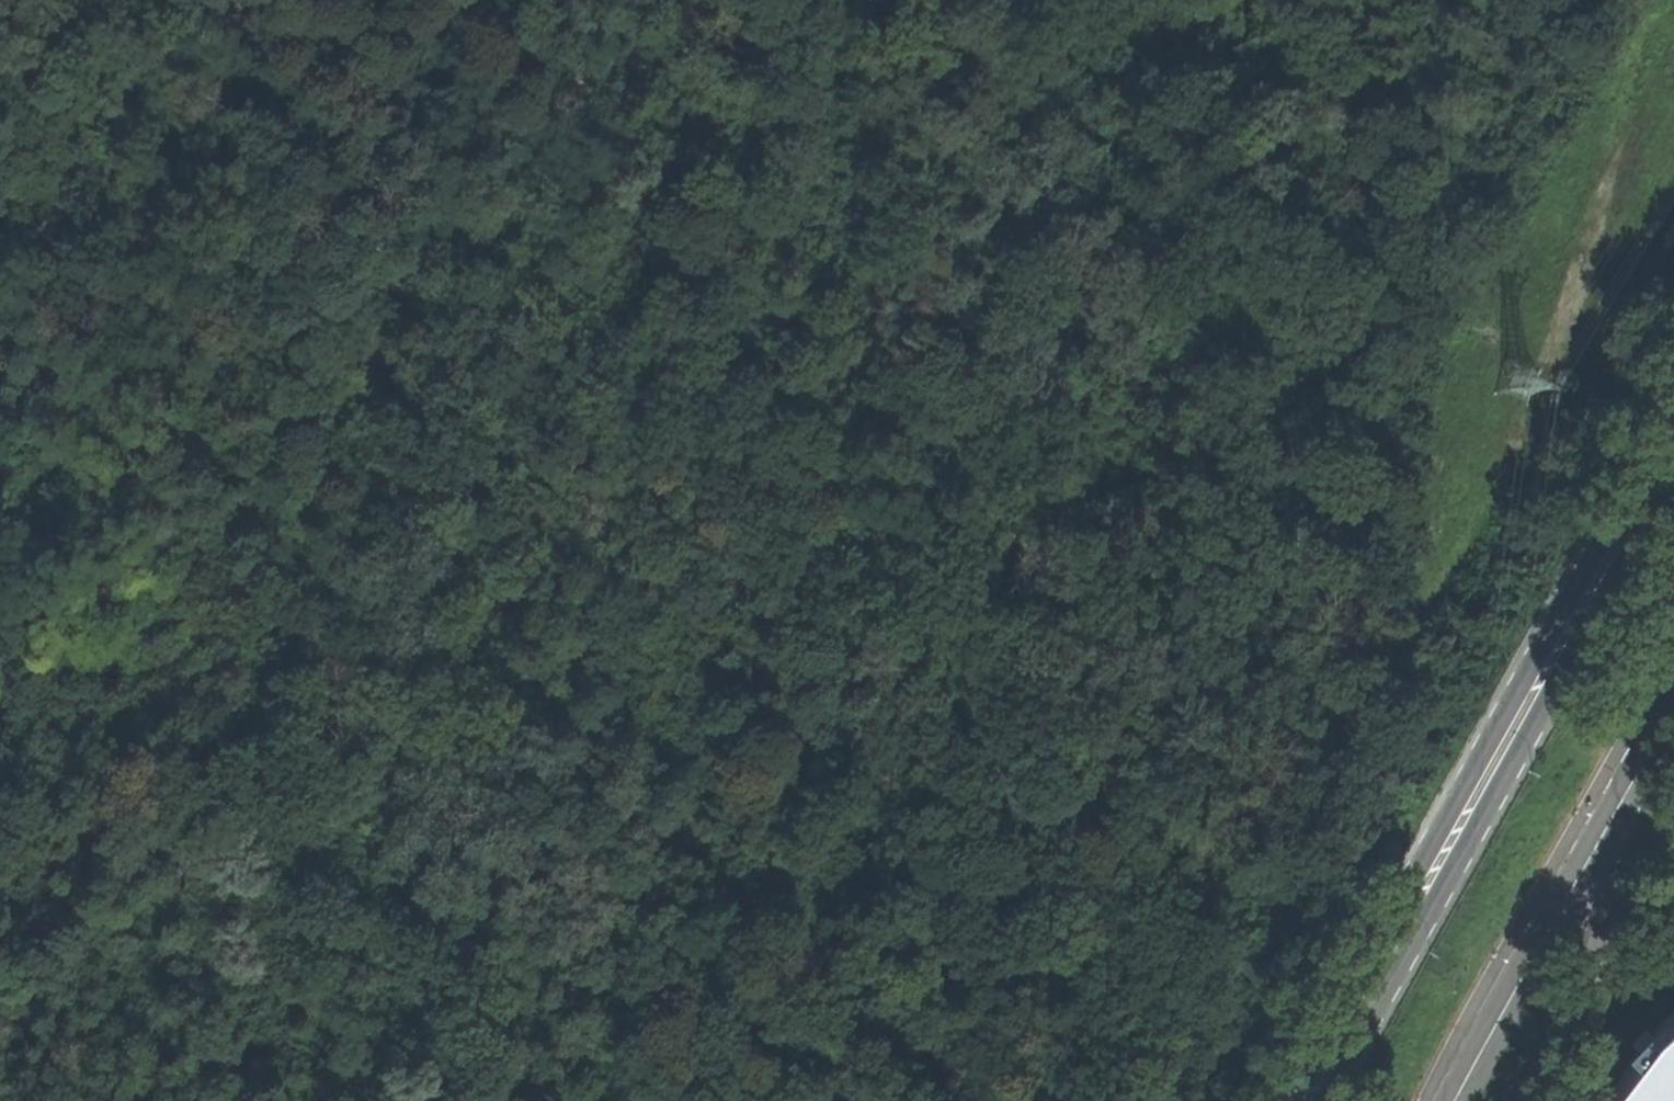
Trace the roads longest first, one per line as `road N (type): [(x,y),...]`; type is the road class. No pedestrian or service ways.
road 1 (secondary): [(1673,447),(1310,1100)]
road 2 (unclassified): [(1673,716),(1455,1100)]

